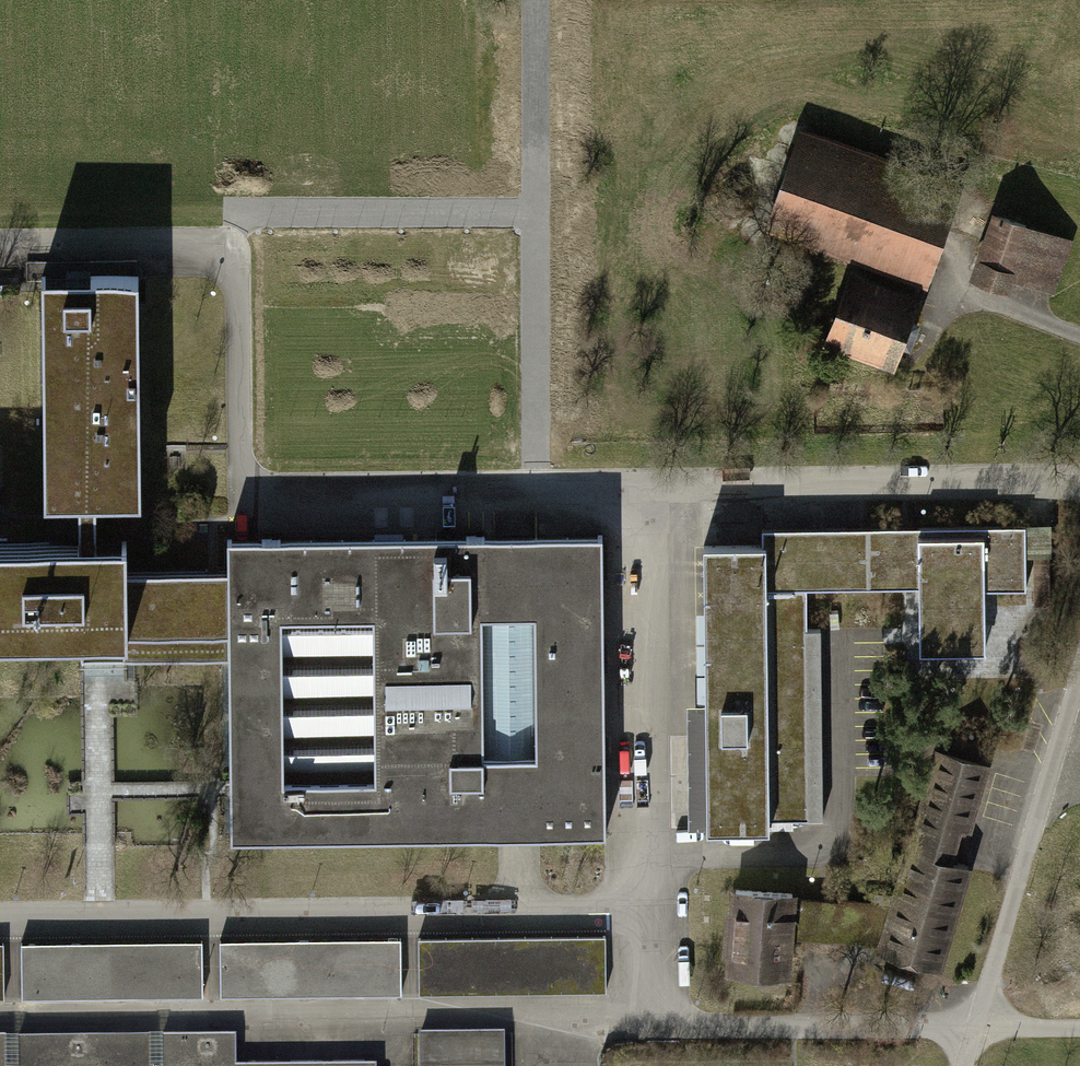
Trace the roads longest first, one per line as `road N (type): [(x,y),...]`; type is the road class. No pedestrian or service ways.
road 1 (unclassified): [(974,1024),(690,1025),(653,1006),(653,915),(0,922)]
road 2 (unclassified): [(1079,668),(974,1024)]

